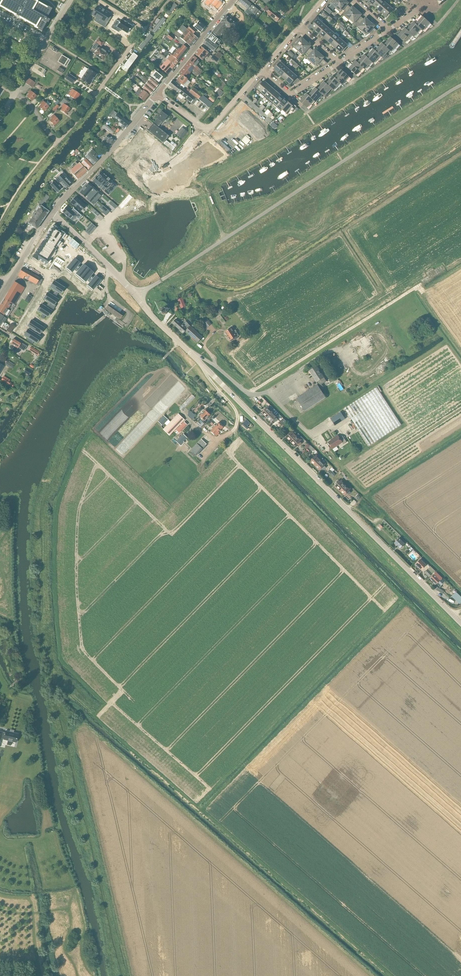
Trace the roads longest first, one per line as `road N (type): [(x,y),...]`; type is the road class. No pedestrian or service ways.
road 1 (tertiary): [(460,623),(111,270)]
road 2 (track): [(133,294),(460,85)]
road 3 (residential): [(15,94),(59,142),(168,0)]
road 4 (track): [(443,269),(248,394)]
road 5 (unclassified): [(51,215),(156,95)]
road 6 (unclassified): [(156,95),(233,0)]

